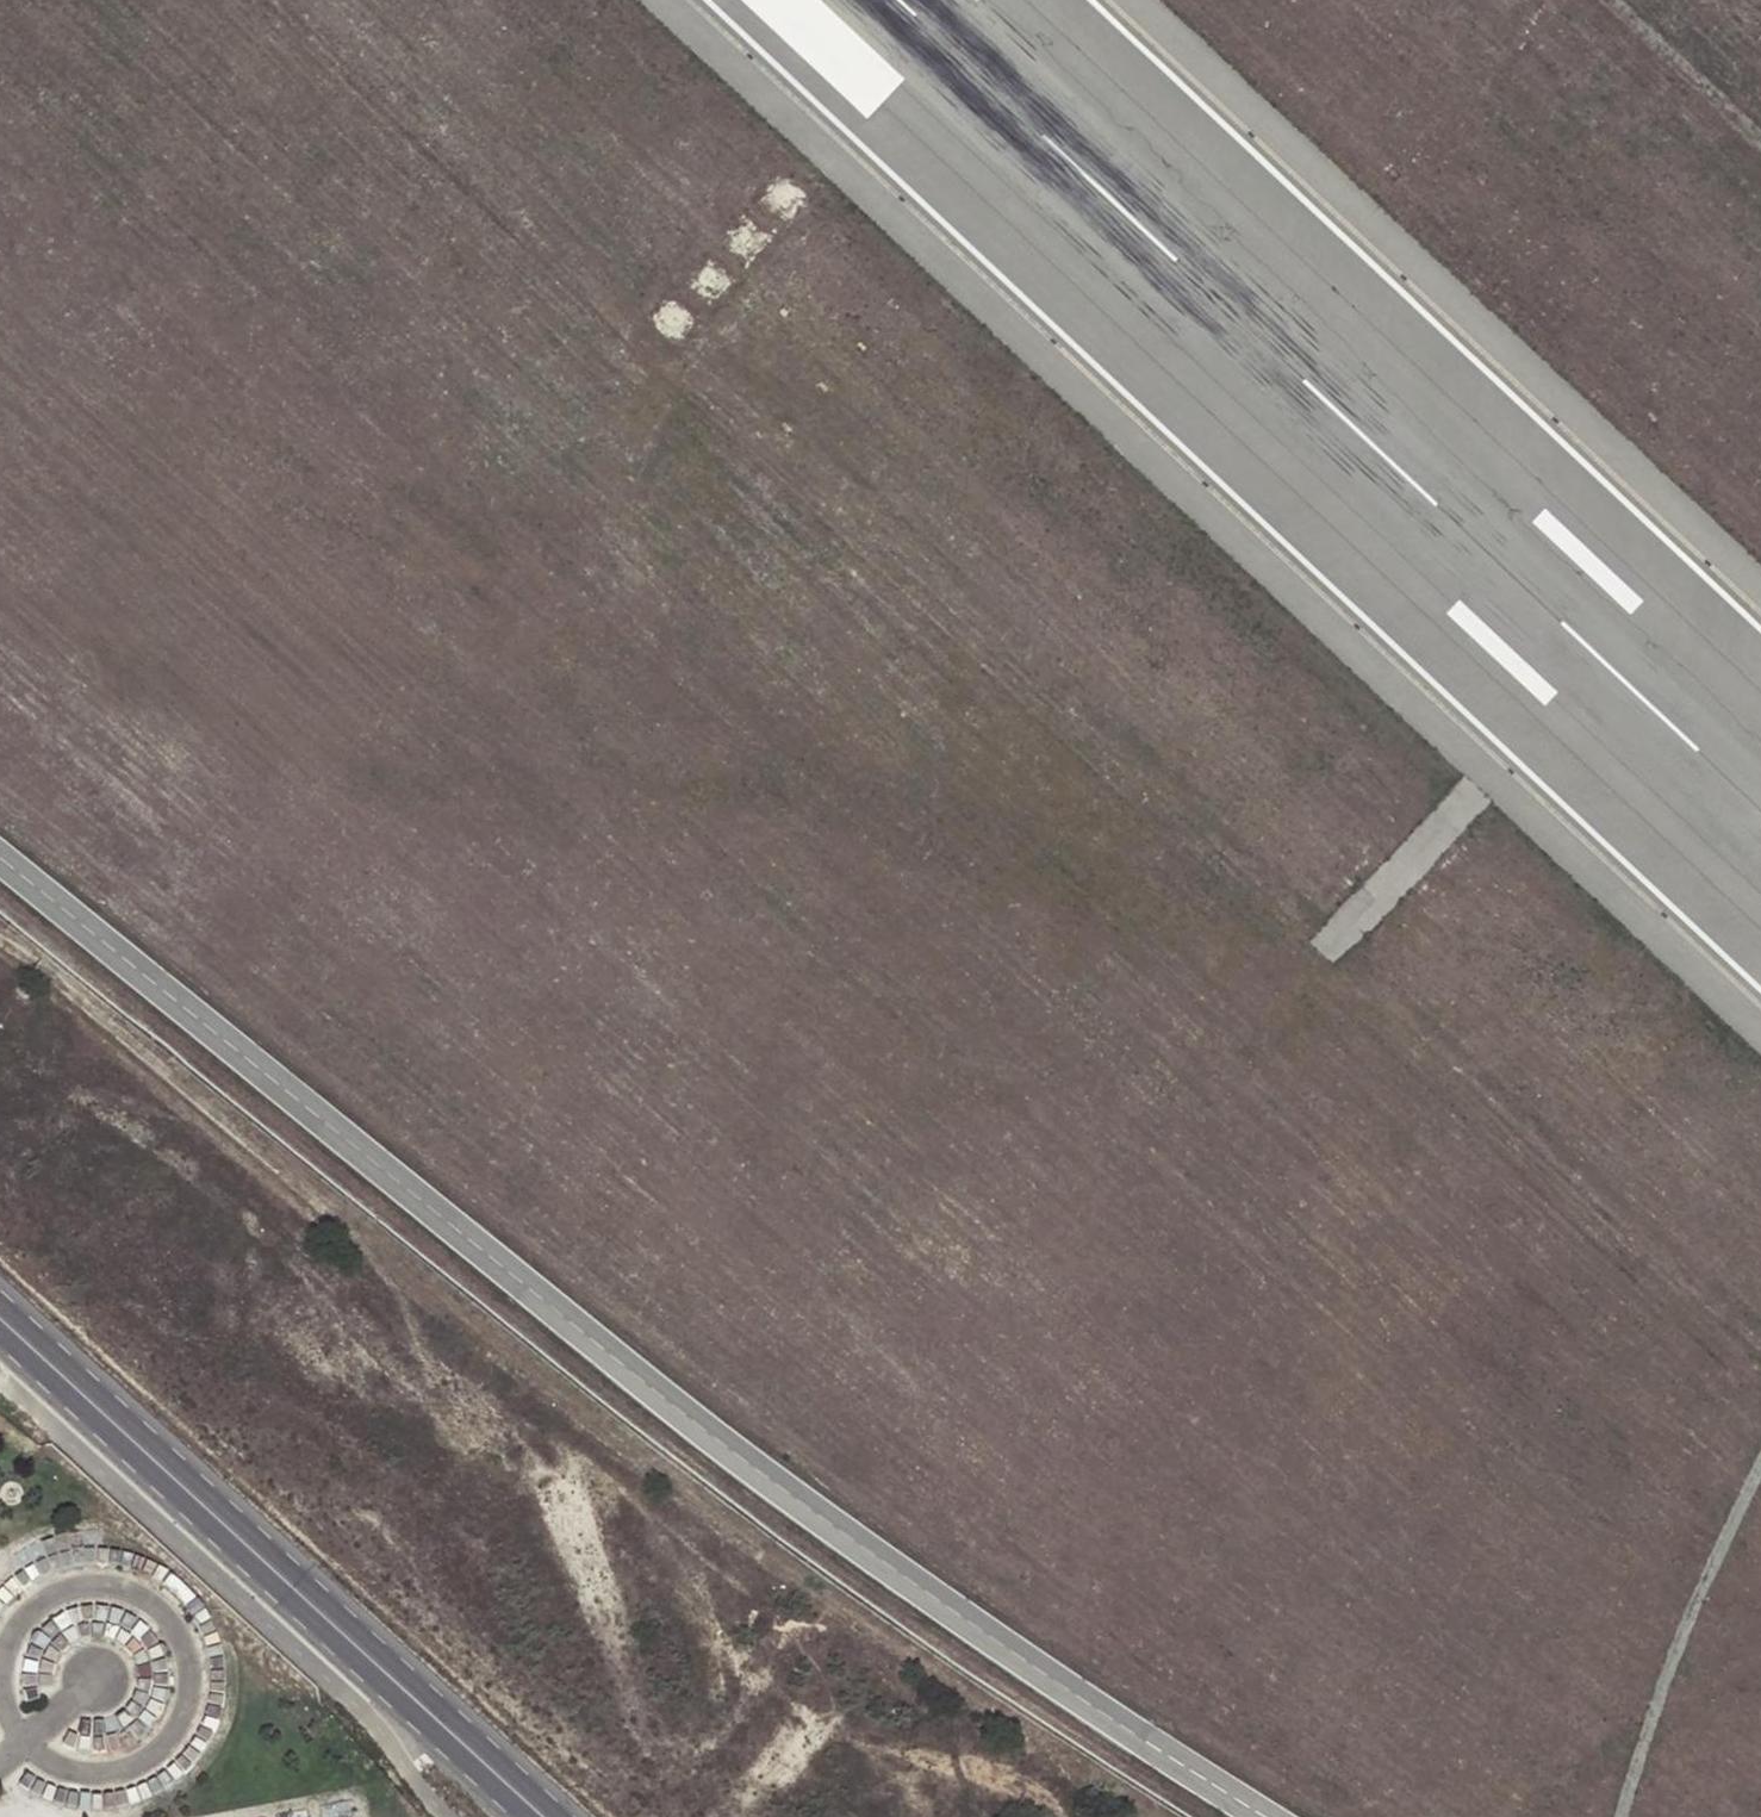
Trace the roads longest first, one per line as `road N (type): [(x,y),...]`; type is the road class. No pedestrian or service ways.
road 1 (tertiary): [(541,1816),(0,1321)]
road 2 (track): [(1624,1816),(1669,1659),(1760,1465)]

